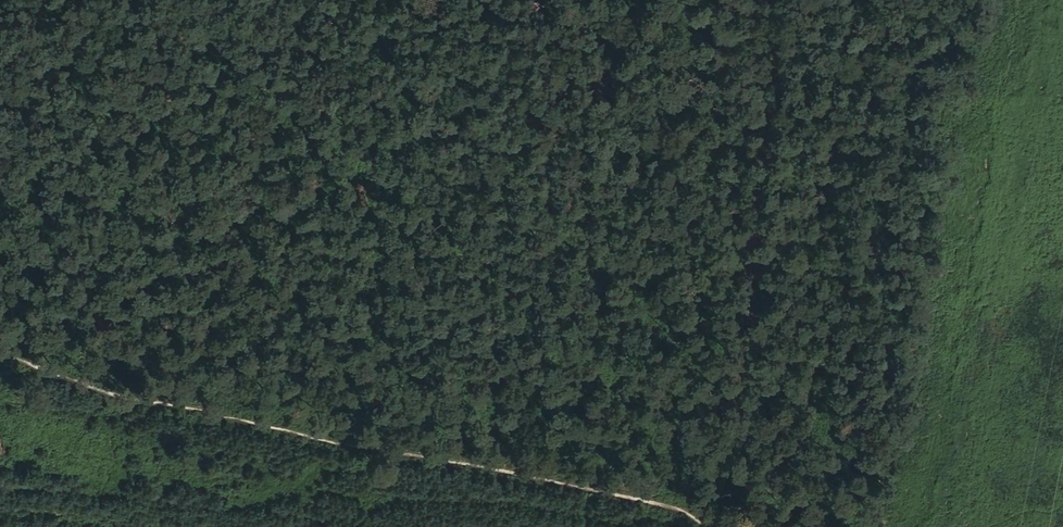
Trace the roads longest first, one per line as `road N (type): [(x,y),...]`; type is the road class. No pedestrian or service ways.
road 1 (track): [(699,526),(679,508),(117,399),(0,343)]

